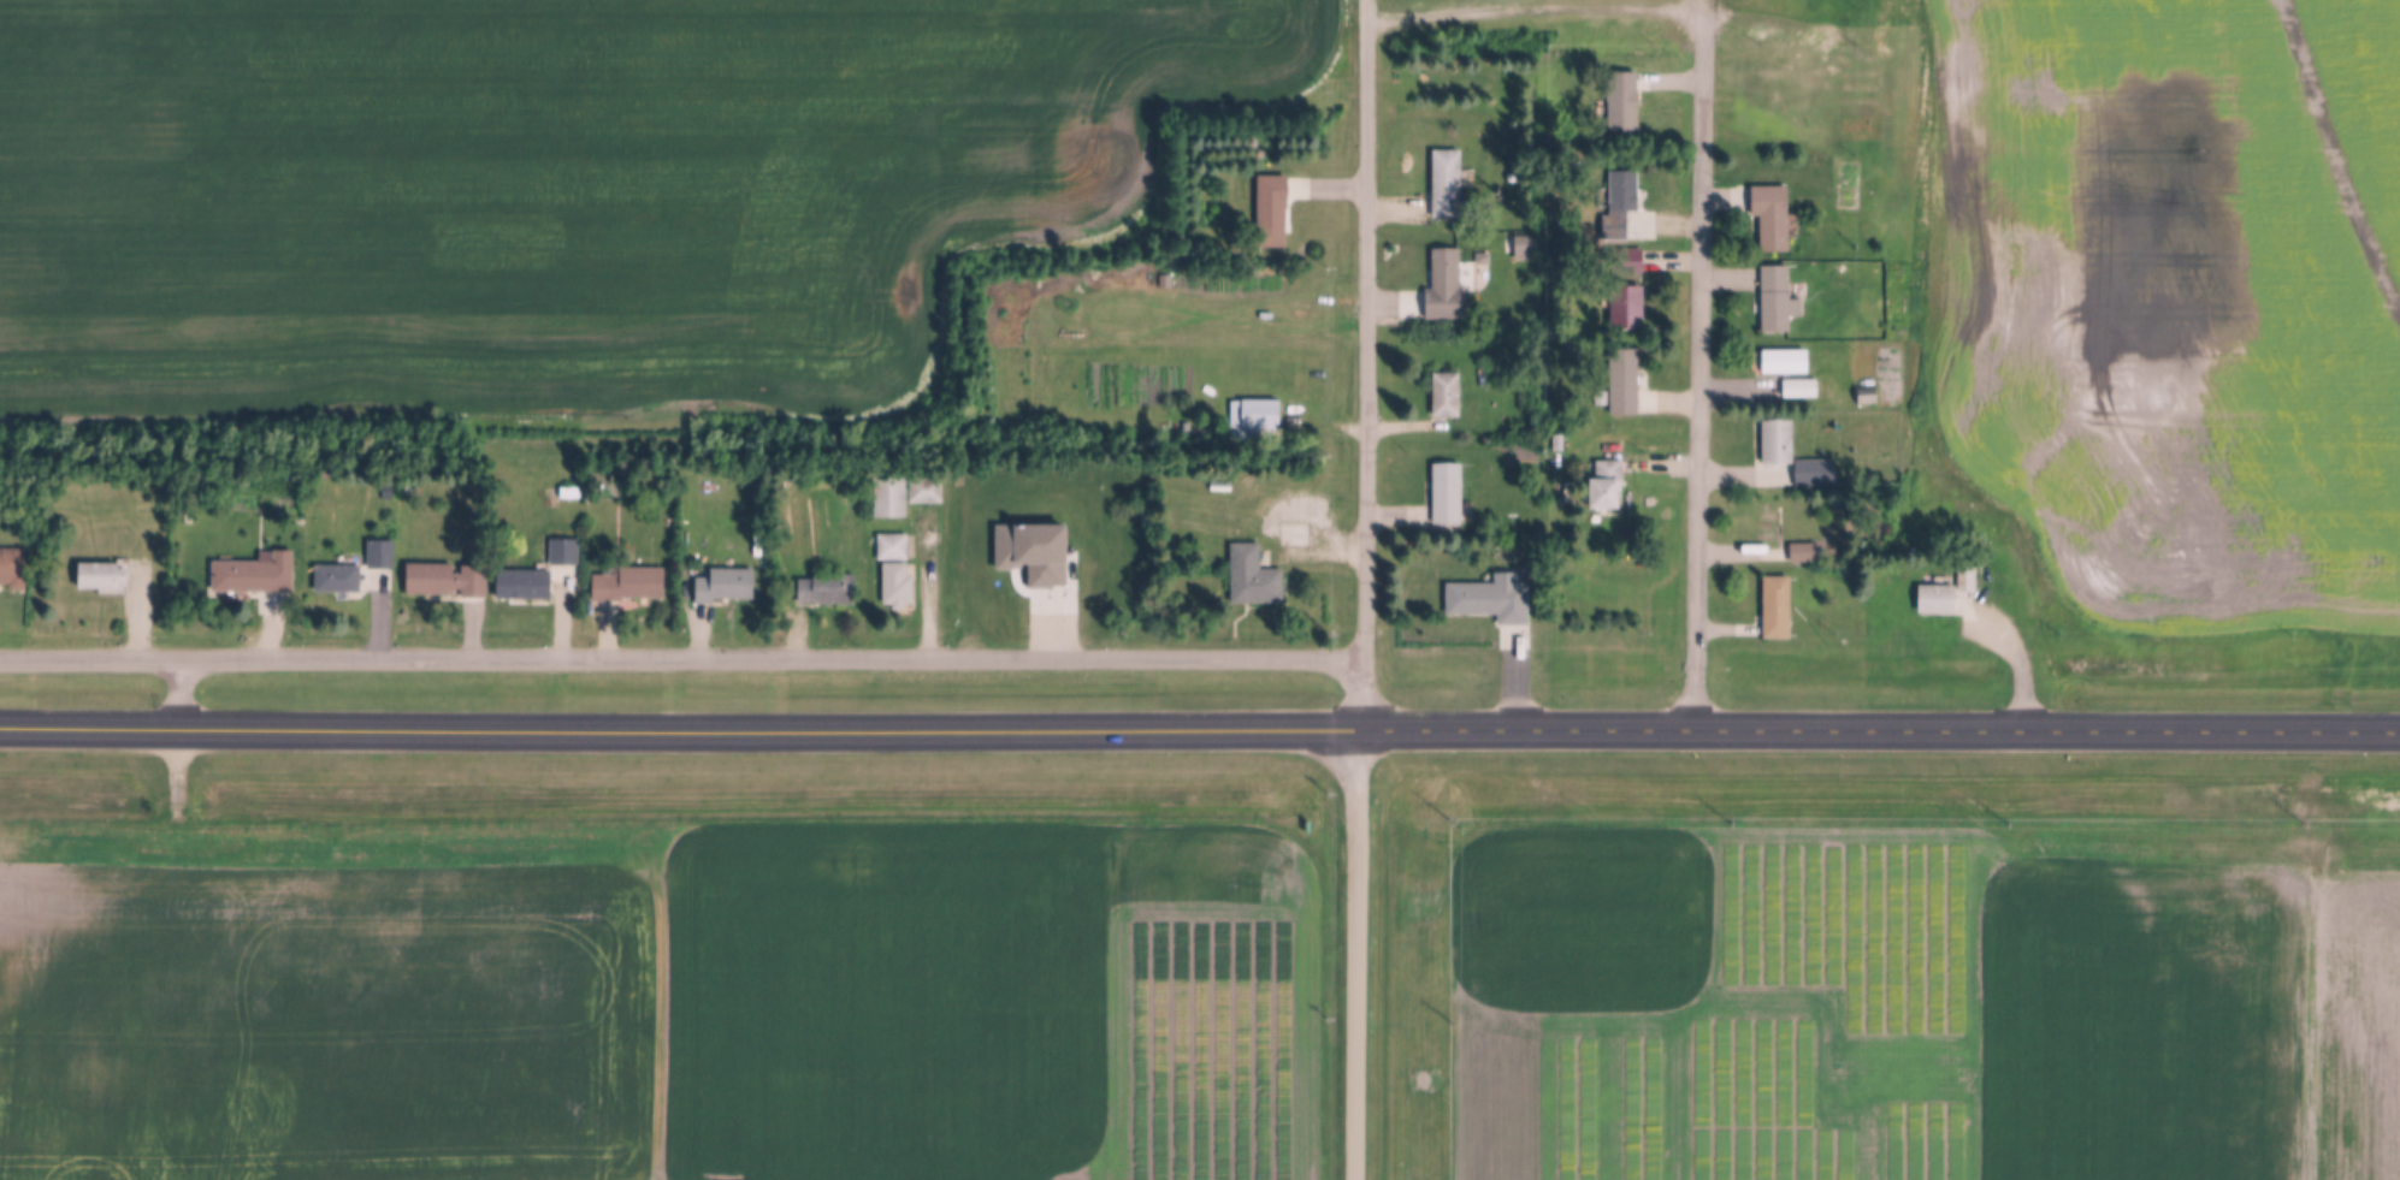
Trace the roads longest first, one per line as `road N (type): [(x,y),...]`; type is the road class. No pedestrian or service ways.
road 1 (primary): [(1695,733),(0,728)]
road 2 (residential): [(0,662),(1361,663)]
road 3 (residential): [(1695,733),(1712,19)]
road 4 (residential): [(1359,731),(1367,20)]
road 5 (track): [(2309,1179),(2312,790),(2345,735)]
road 6 (residential): [(1359,1179),(1359,731)]
road 7 (primary): [(2079,734),(1695,733)]
road 8 (primary): [(2399,735),(2079,734)]

